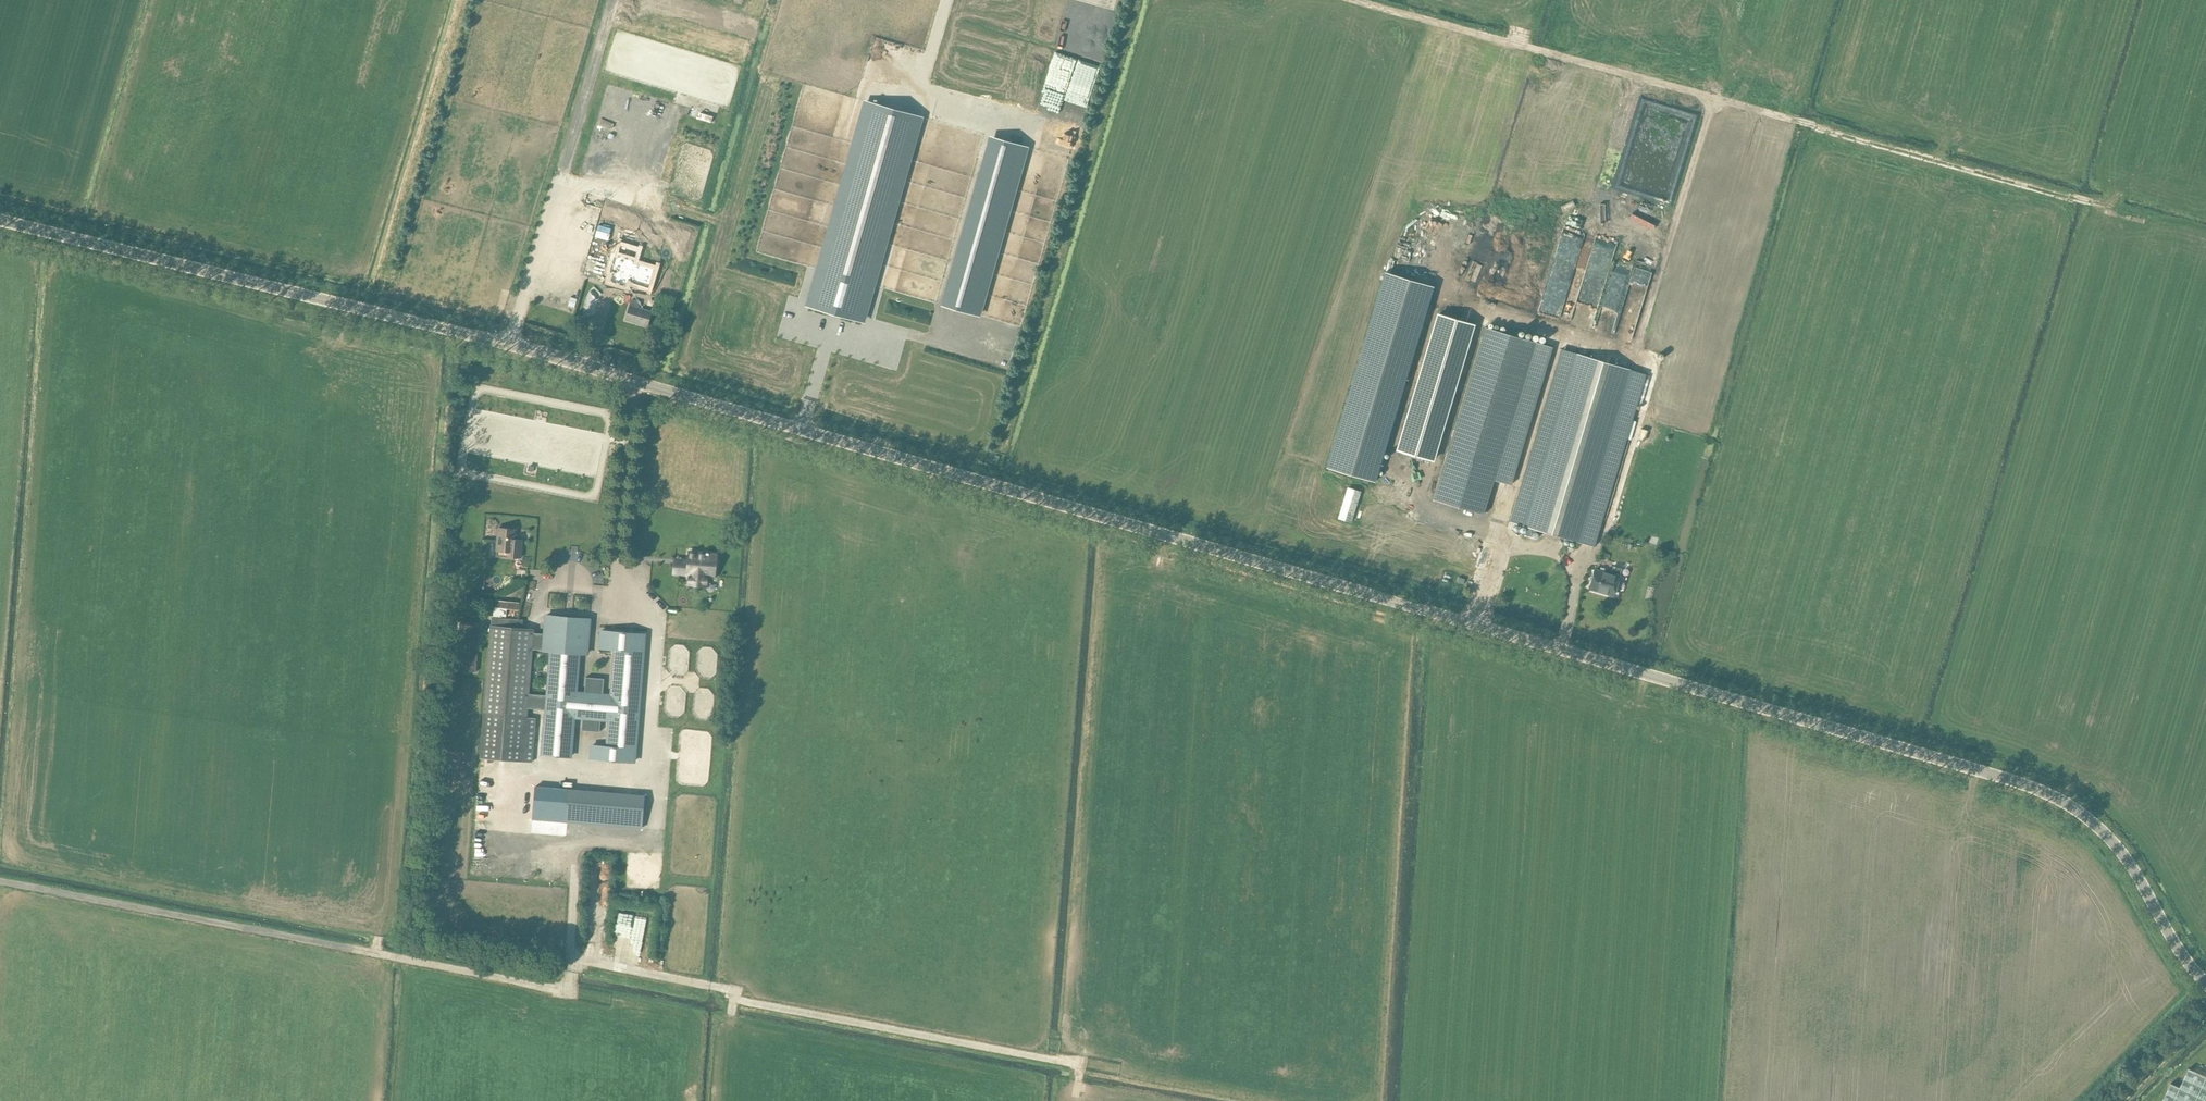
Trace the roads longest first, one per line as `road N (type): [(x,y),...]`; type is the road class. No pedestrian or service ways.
road 1 (unclassified): [(2205,983),(2105,833),(2030,789),(599,371),(0,219)]
road 2 (track): [(0,880),(569,988),(571,958),(738,991),(736,1001),(1078,1064),(1076,1093)]
road 3 (track): [(2205,1015),(2122,1100)]

